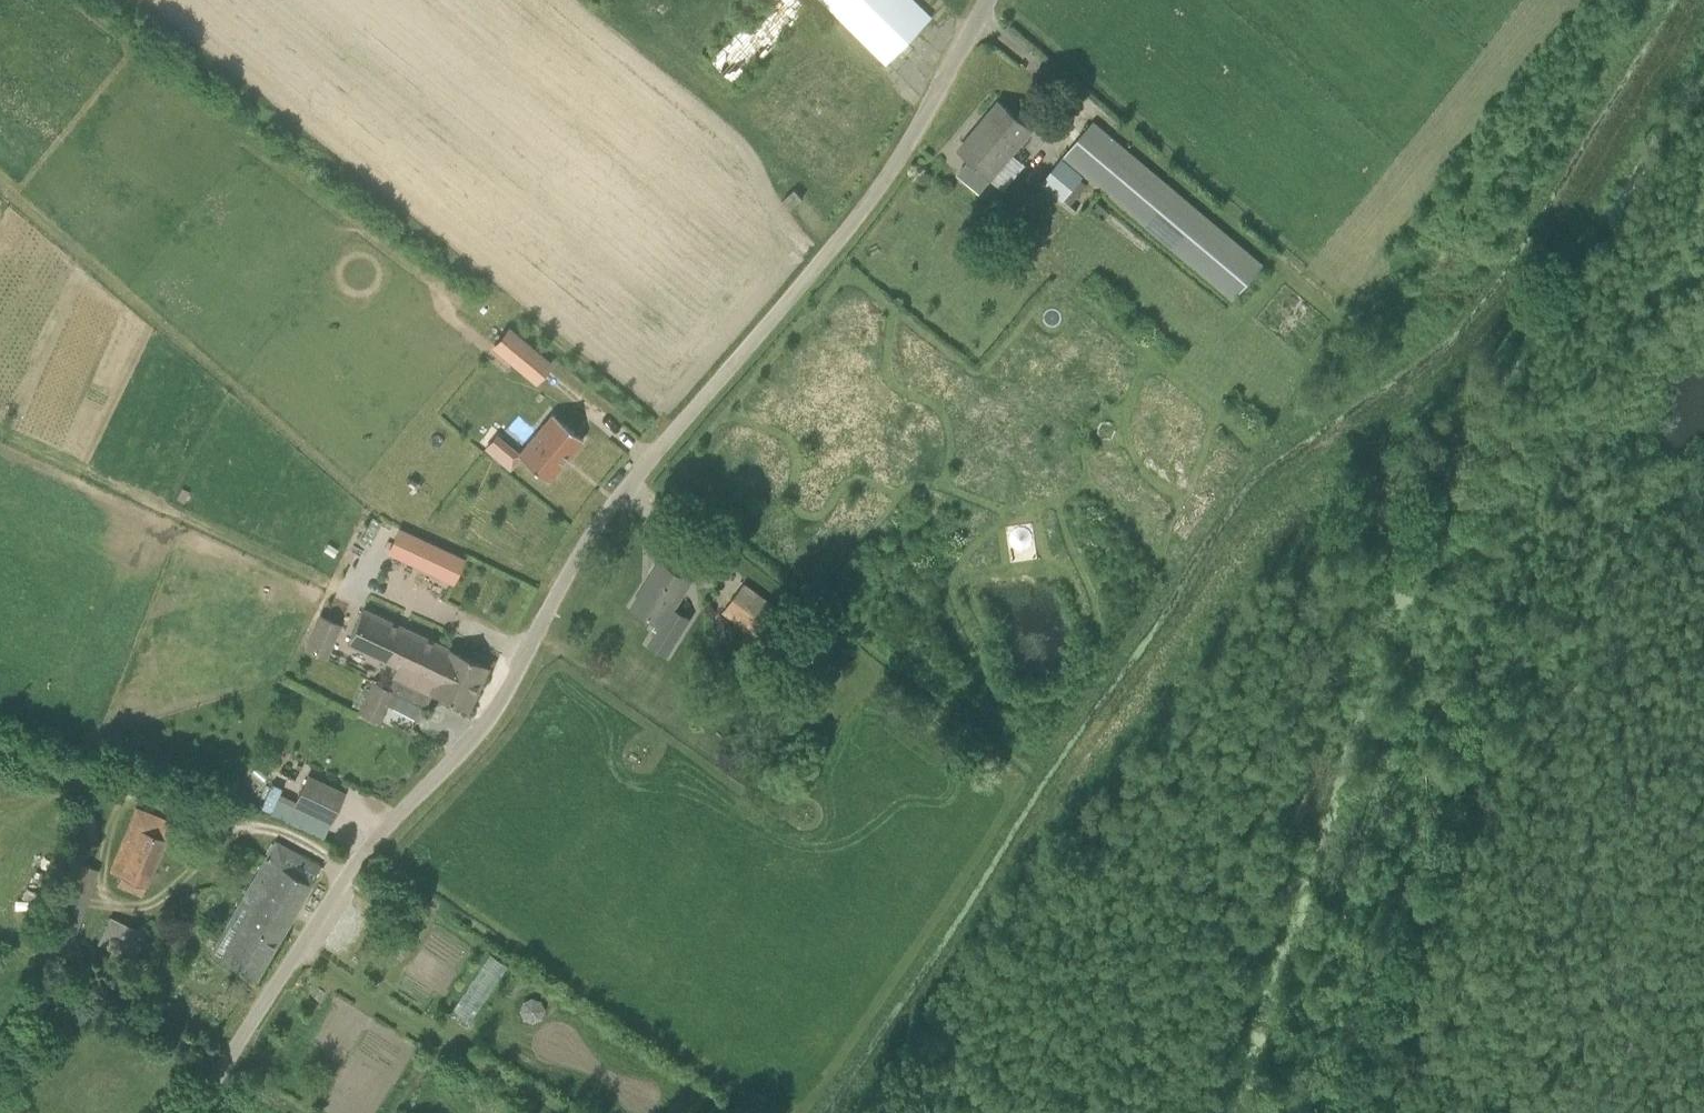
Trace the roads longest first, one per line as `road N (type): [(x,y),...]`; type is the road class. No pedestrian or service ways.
road 1 (unclassified): [(201,1112),(305,948),(404,815),(486,723),(628,495),(912,142),(987,0)]
road 2 (track): [(361,873),(284,834),(0,744)]
road 3 (track): [(582,1112),(305,948)]

